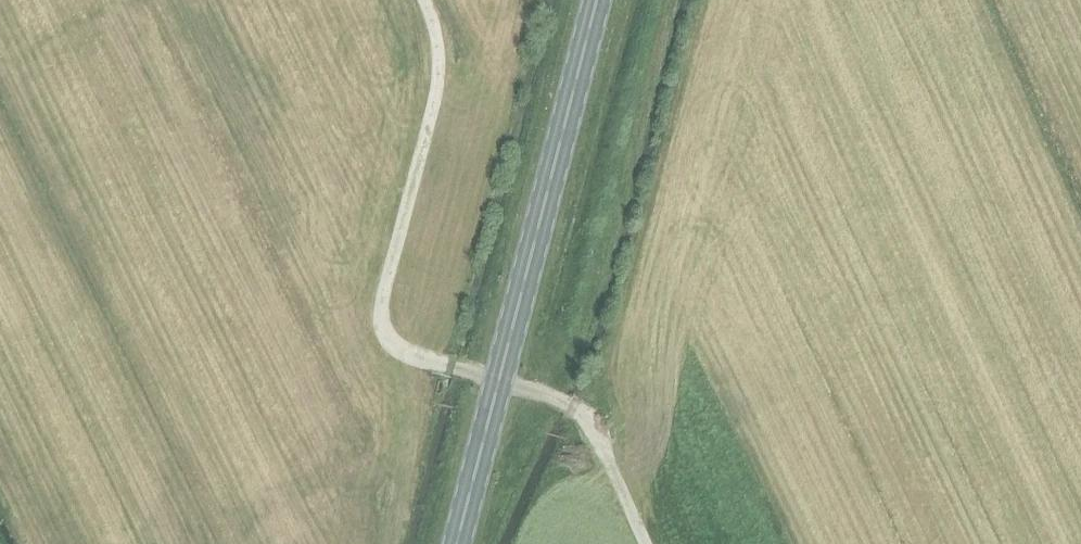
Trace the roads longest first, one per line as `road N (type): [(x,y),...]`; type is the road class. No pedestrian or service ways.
road 1 (track): [(423,0),(438,35),(440,69),(380,309),(384,329),(401,351),(561,400),(587,416),(644,543)]
road 2 (primary): [(454,543),(595,0)]

